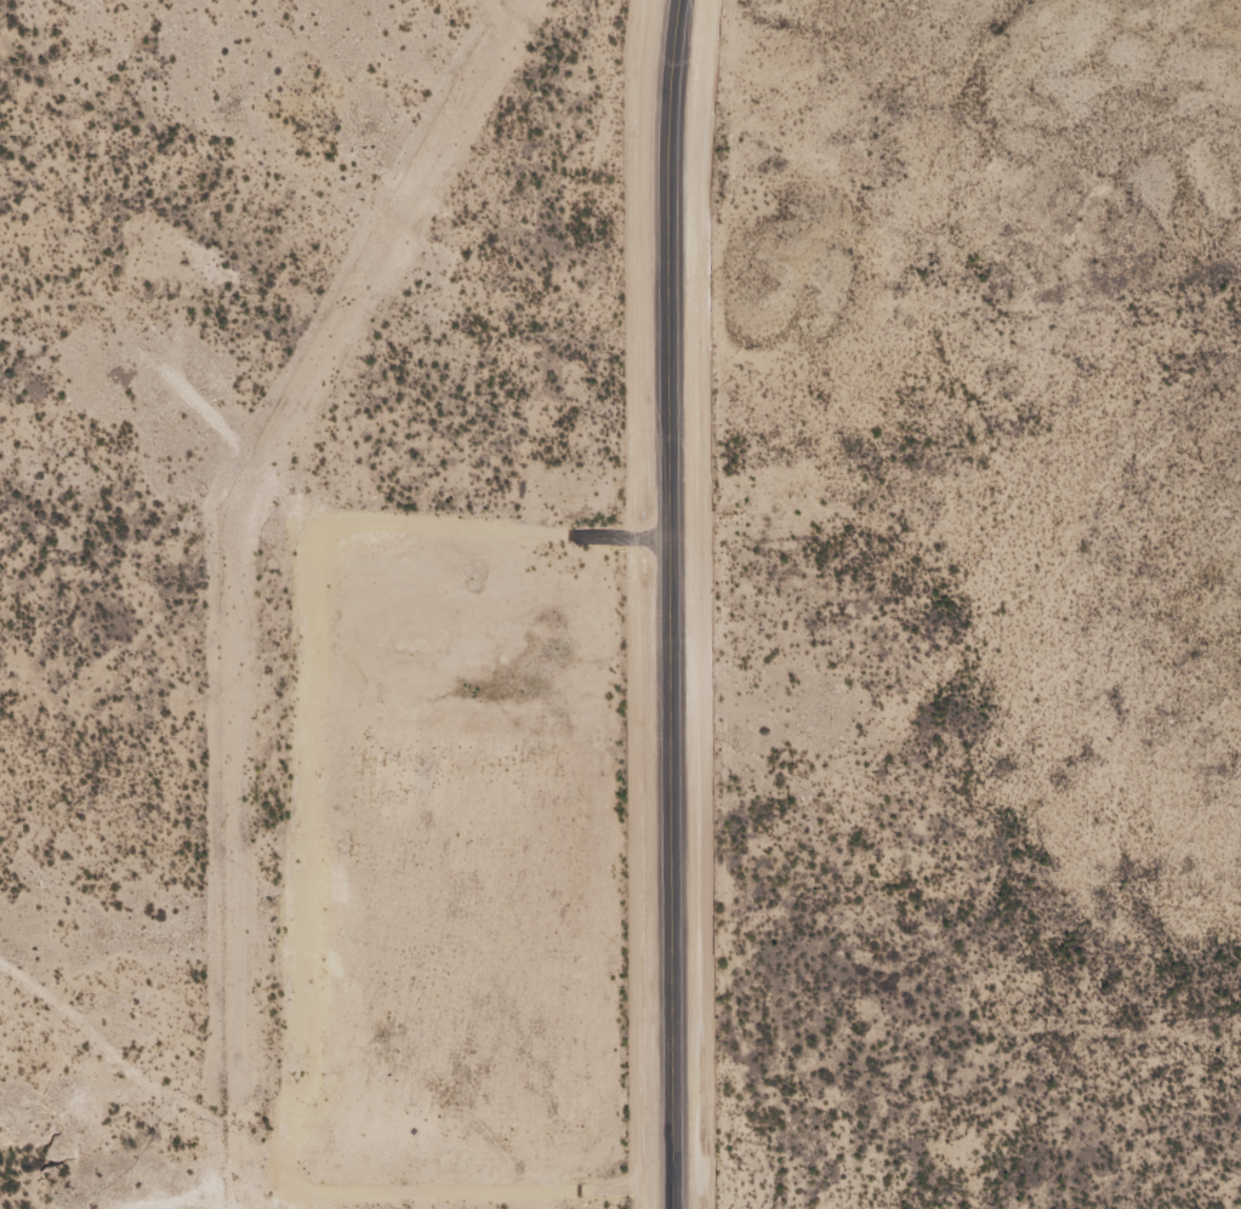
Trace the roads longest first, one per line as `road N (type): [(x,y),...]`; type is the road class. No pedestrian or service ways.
road 1 (tertiary): [(679,1208),(673,176),(686,0)]

